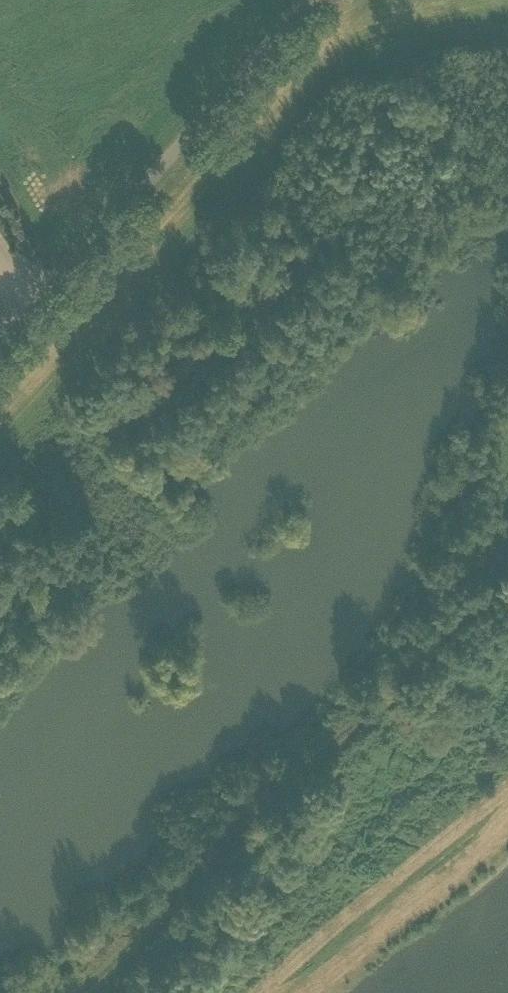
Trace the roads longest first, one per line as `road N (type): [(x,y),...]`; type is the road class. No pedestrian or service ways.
road 1 (unclassified): [(0,350),(308,0)]

